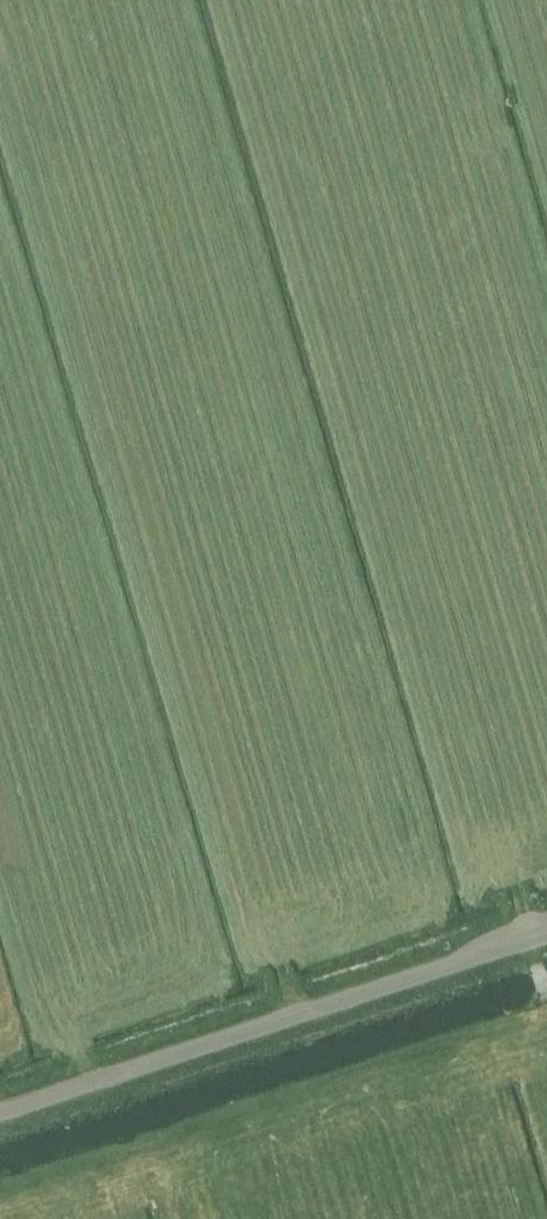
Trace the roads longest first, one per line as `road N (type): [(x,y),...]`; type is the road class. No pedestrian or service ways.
road 1 (unclassified): [(0,1113),(546,933)]

